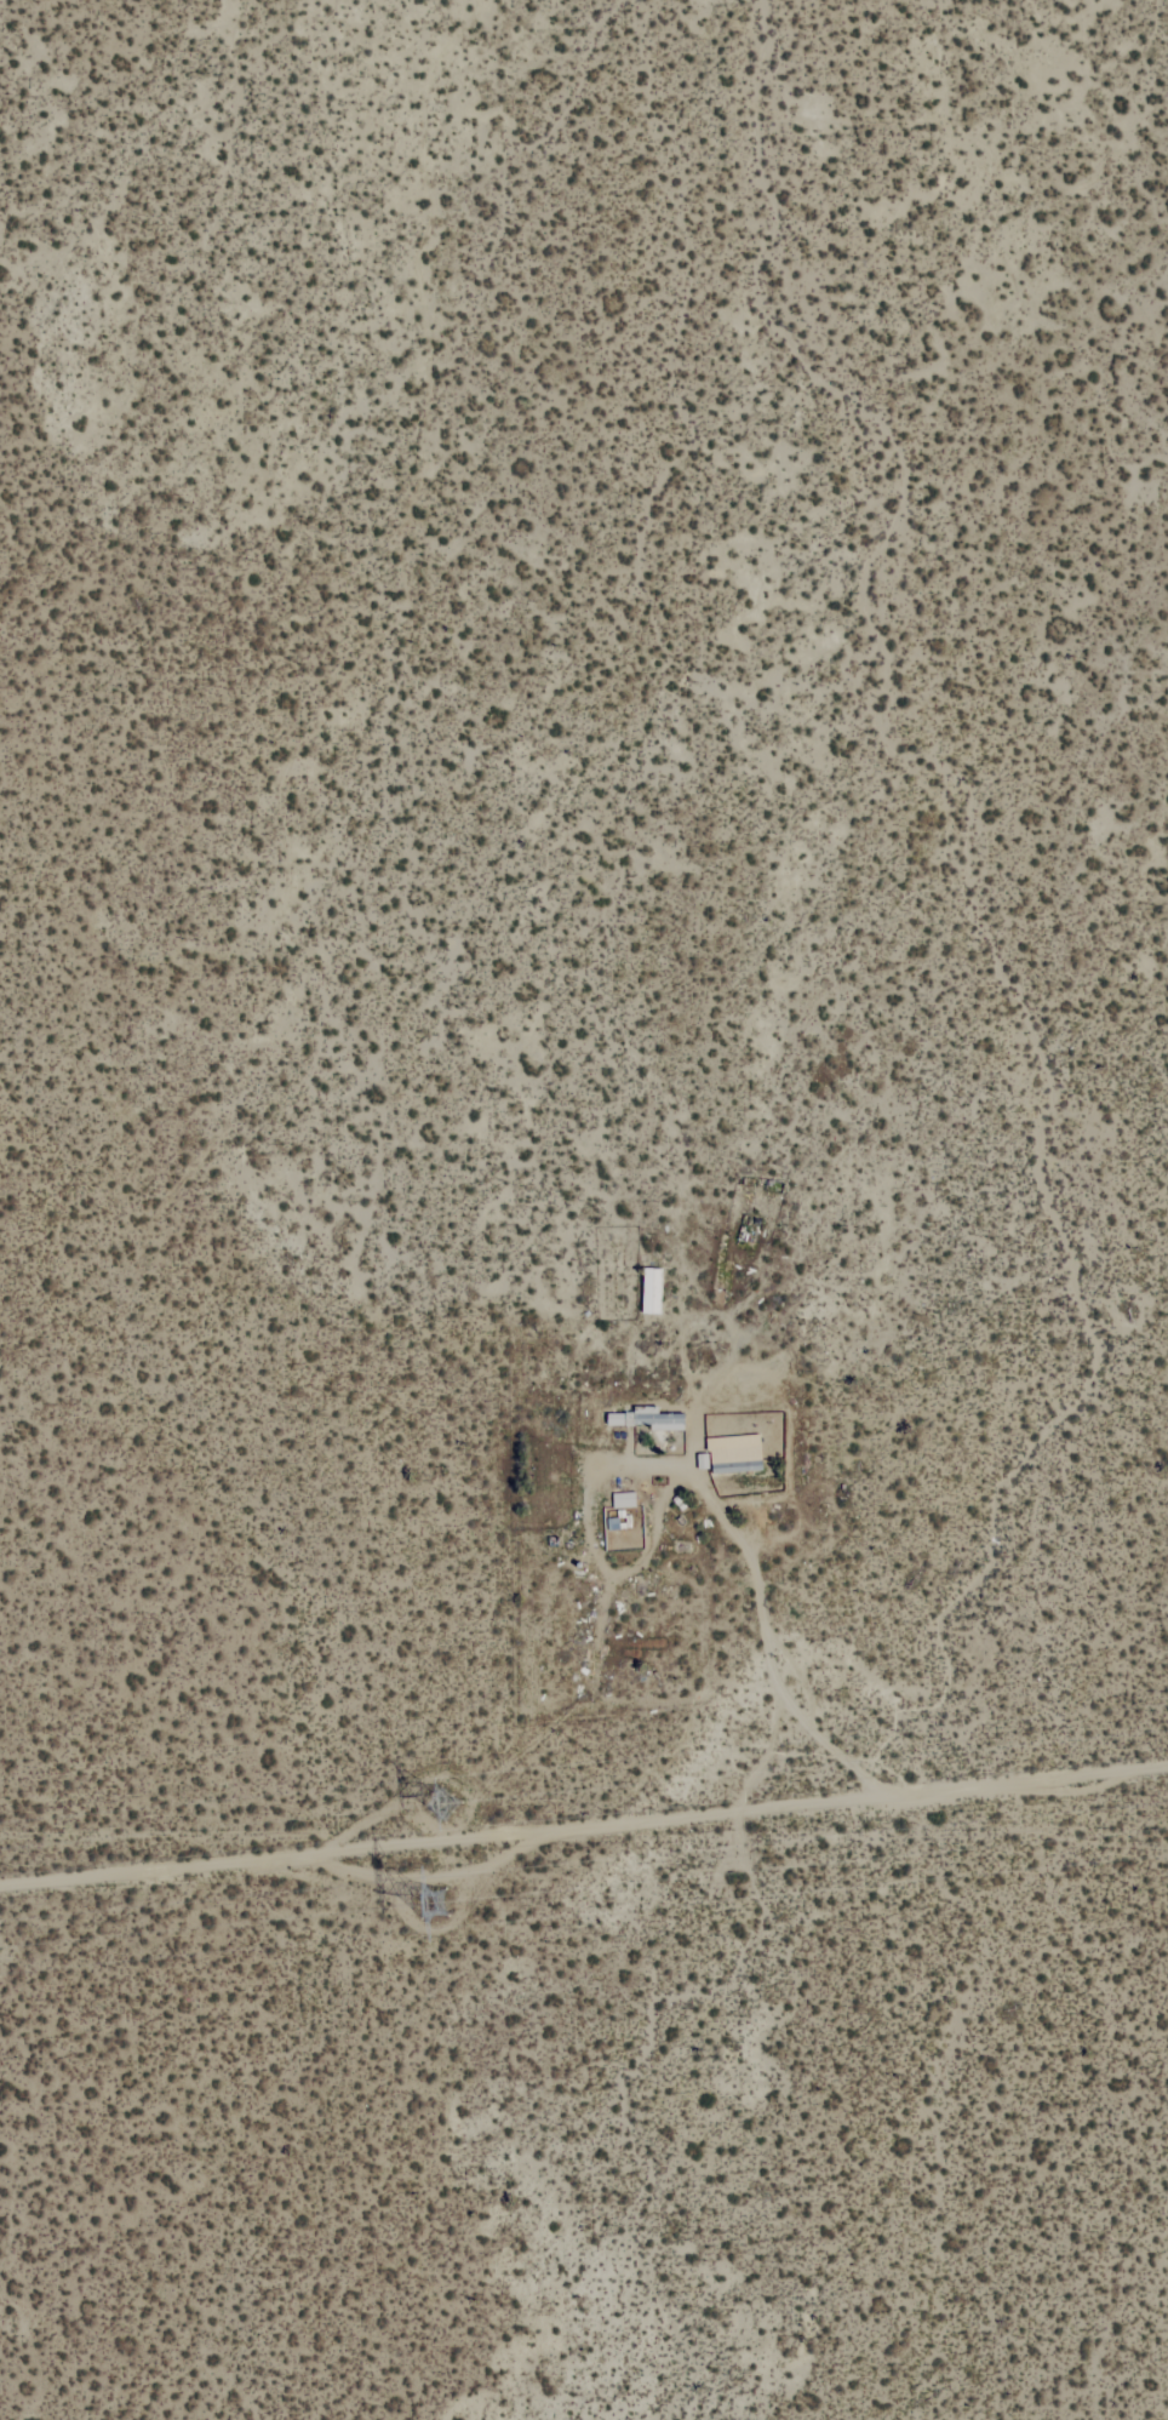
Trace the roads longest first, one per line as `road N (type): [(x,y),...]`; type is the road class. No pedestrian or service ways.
road 1 (residential): [(0,1885),(732,1824),(1167,1775)]

